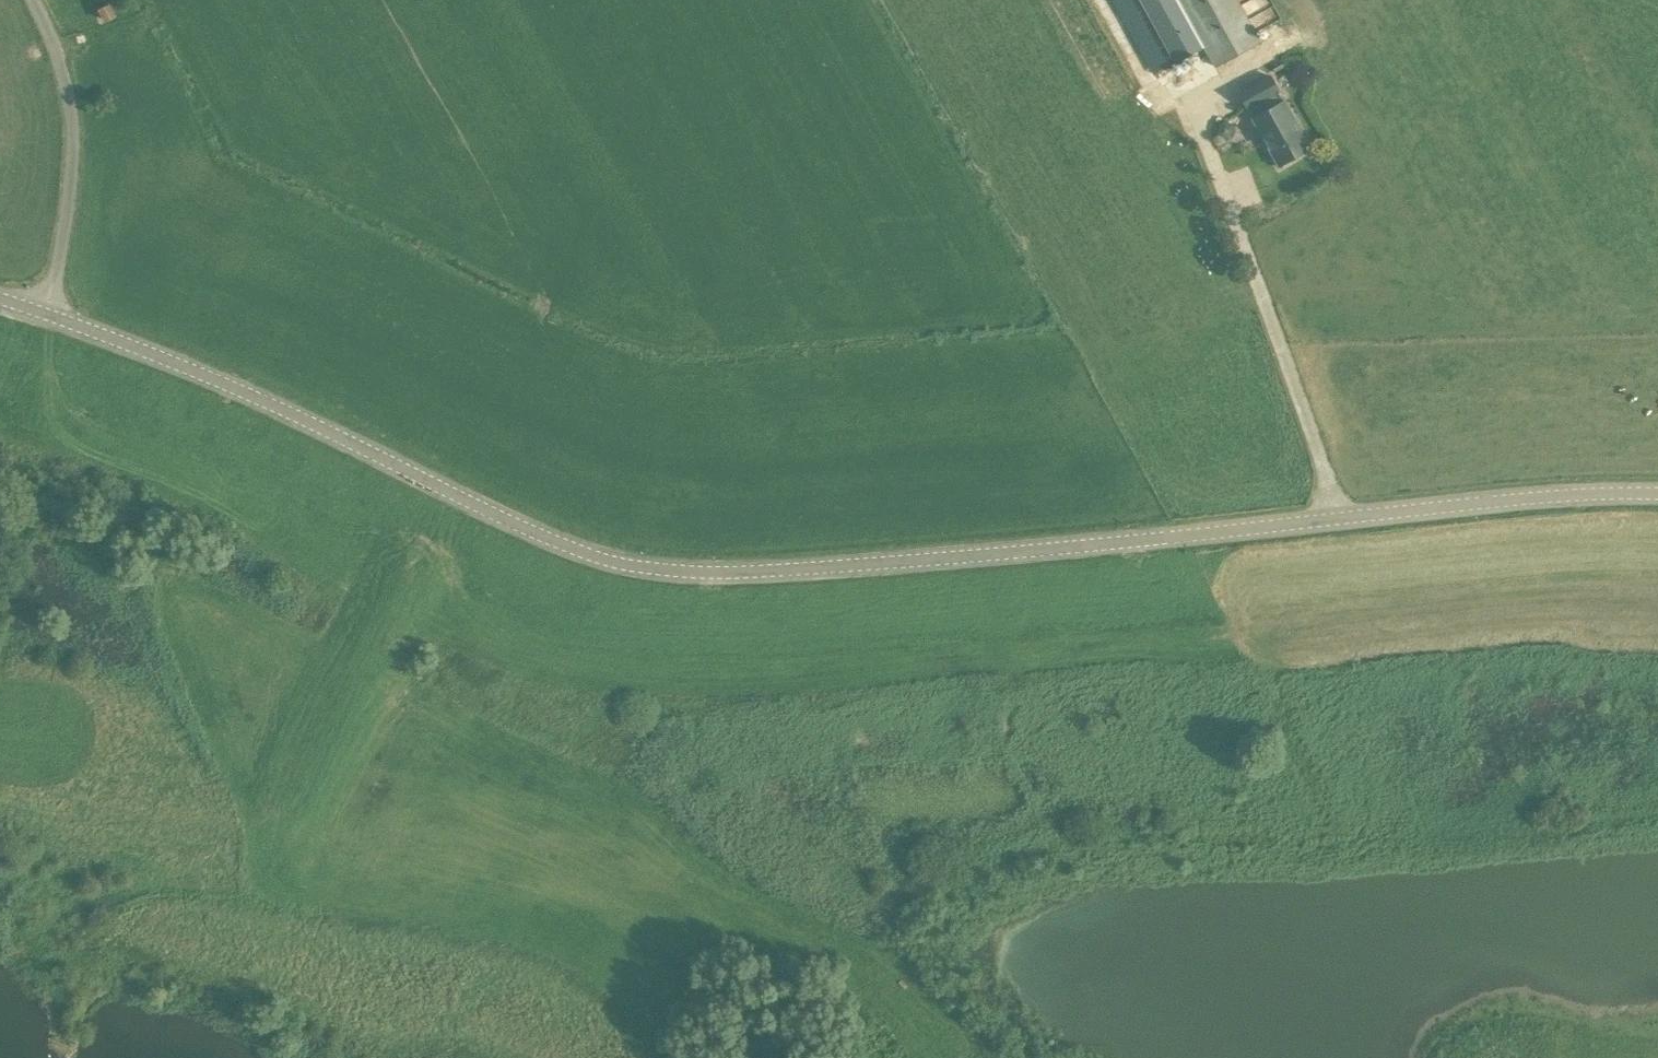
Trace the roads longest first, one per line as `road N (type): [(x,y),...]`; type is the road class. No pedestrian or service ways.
road 1 (tertiary): [(0,299),(311,423),(593,559),(675,575),(788,574),(1657,493)]

